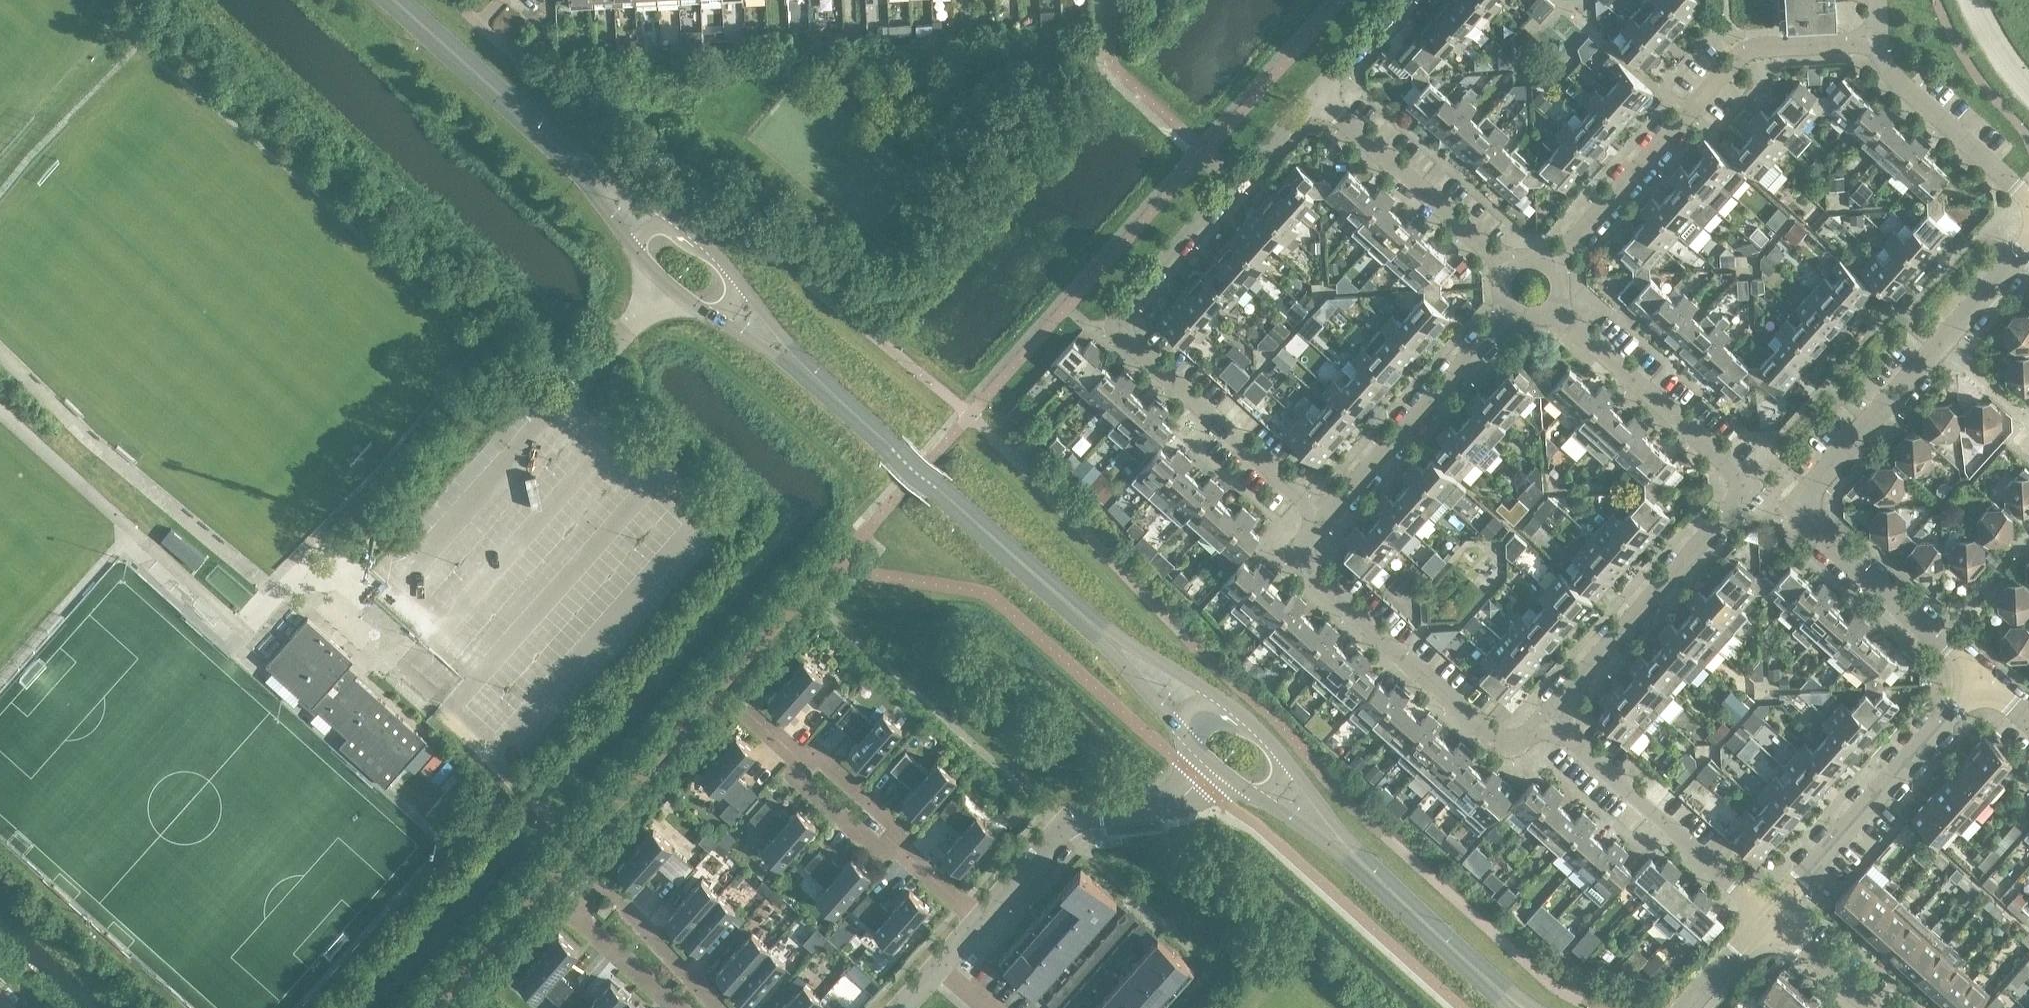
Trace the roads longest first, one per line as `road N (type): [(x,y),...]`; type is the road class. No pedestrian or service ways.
road 1 (residential): [(1987,693),(1796,523),(2028,249)]
road 2 (residential): [(1315,97),(1116,323),(1325,517)]
road 3 (residential): [(1555,309),(1747,486),(1547,720)]
road 4 (residential): [(1879,42),(1738,56),(1554,264)]
road 5 (residential): [(1325,517),(1299,550),(1305,568),(1498,742),(1525,737),(1547,720)]
road 6 (secondary): [(1234,709),(1110,629),(937,487)]
road 7 (secondary): [(383,0),(577,174),(641,255)]
road 8 (secondary): [(681,222),(588,164),(405,0)]
road 9 (secondary): [(937,487),(956,514),(1104,644),(1187,736)]
road 10 (secondary): [(1536,1007),(1359,850),(1286,759)]
road 11 (secondary): [(1254,795),(1342,856),(1505,1007)]
road 12 (residential): [(1767,921),(1987,693)]
road 13 (residential): [(1547,720),(1767,921)]
road 14 (residential): [(982,919),(1082,814),(1161,807),(1182,798),(1215,763)]
road 15 (residential): [(1510,310),(1325,517)]
road 16 (residential): [(1315,97),(1508,268)]
road 17 (secondary): [(704,311),(774,353),(896,451)]
road 18 (secondary): [(896,451),(790,345),(737,277)]
road 19 (residential): [(1879,42),(1898,80),(2028,200)]
road 20 (residential): [(607,885),(579,918),(679,1007)]
road 21 (residential): [(720,1007),(607,885)]
road 22 (residential): [(892,840),(882,852),(797,776),(808,764)]
road 23 (residential): [(892,840),(903,829),(817,754),(808,764)]
road 24 (residential): [(1401,0),(1315,97)]
road 25 (residential): [(1863,1007),(1767,921)]

